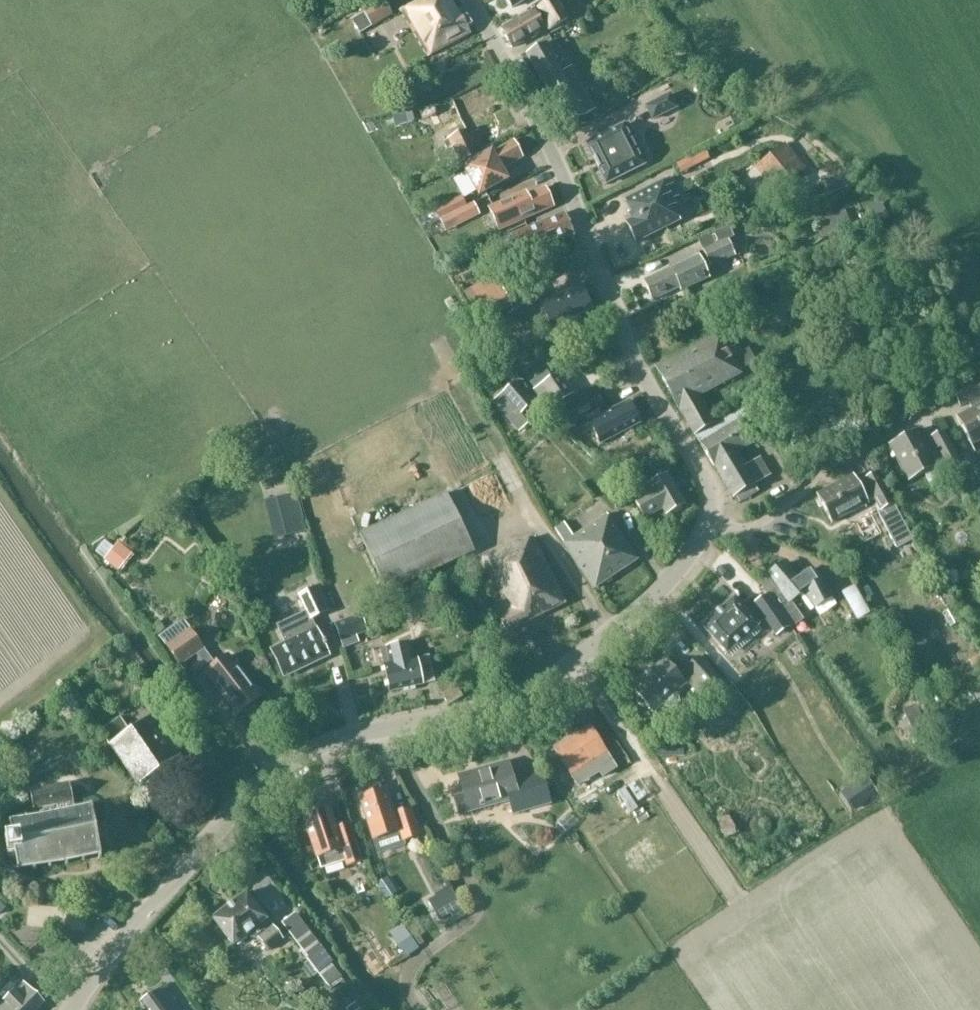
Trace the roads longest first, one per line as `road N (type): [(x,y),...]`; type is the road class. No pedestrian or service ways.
road 1 (tertiary): [(74,1009),(110,957),(277,767),(334,740),(465,714),(542,686),(633,621),(679,571),(707,524),(700,471),(640,374),(531,104),(469,0)]

